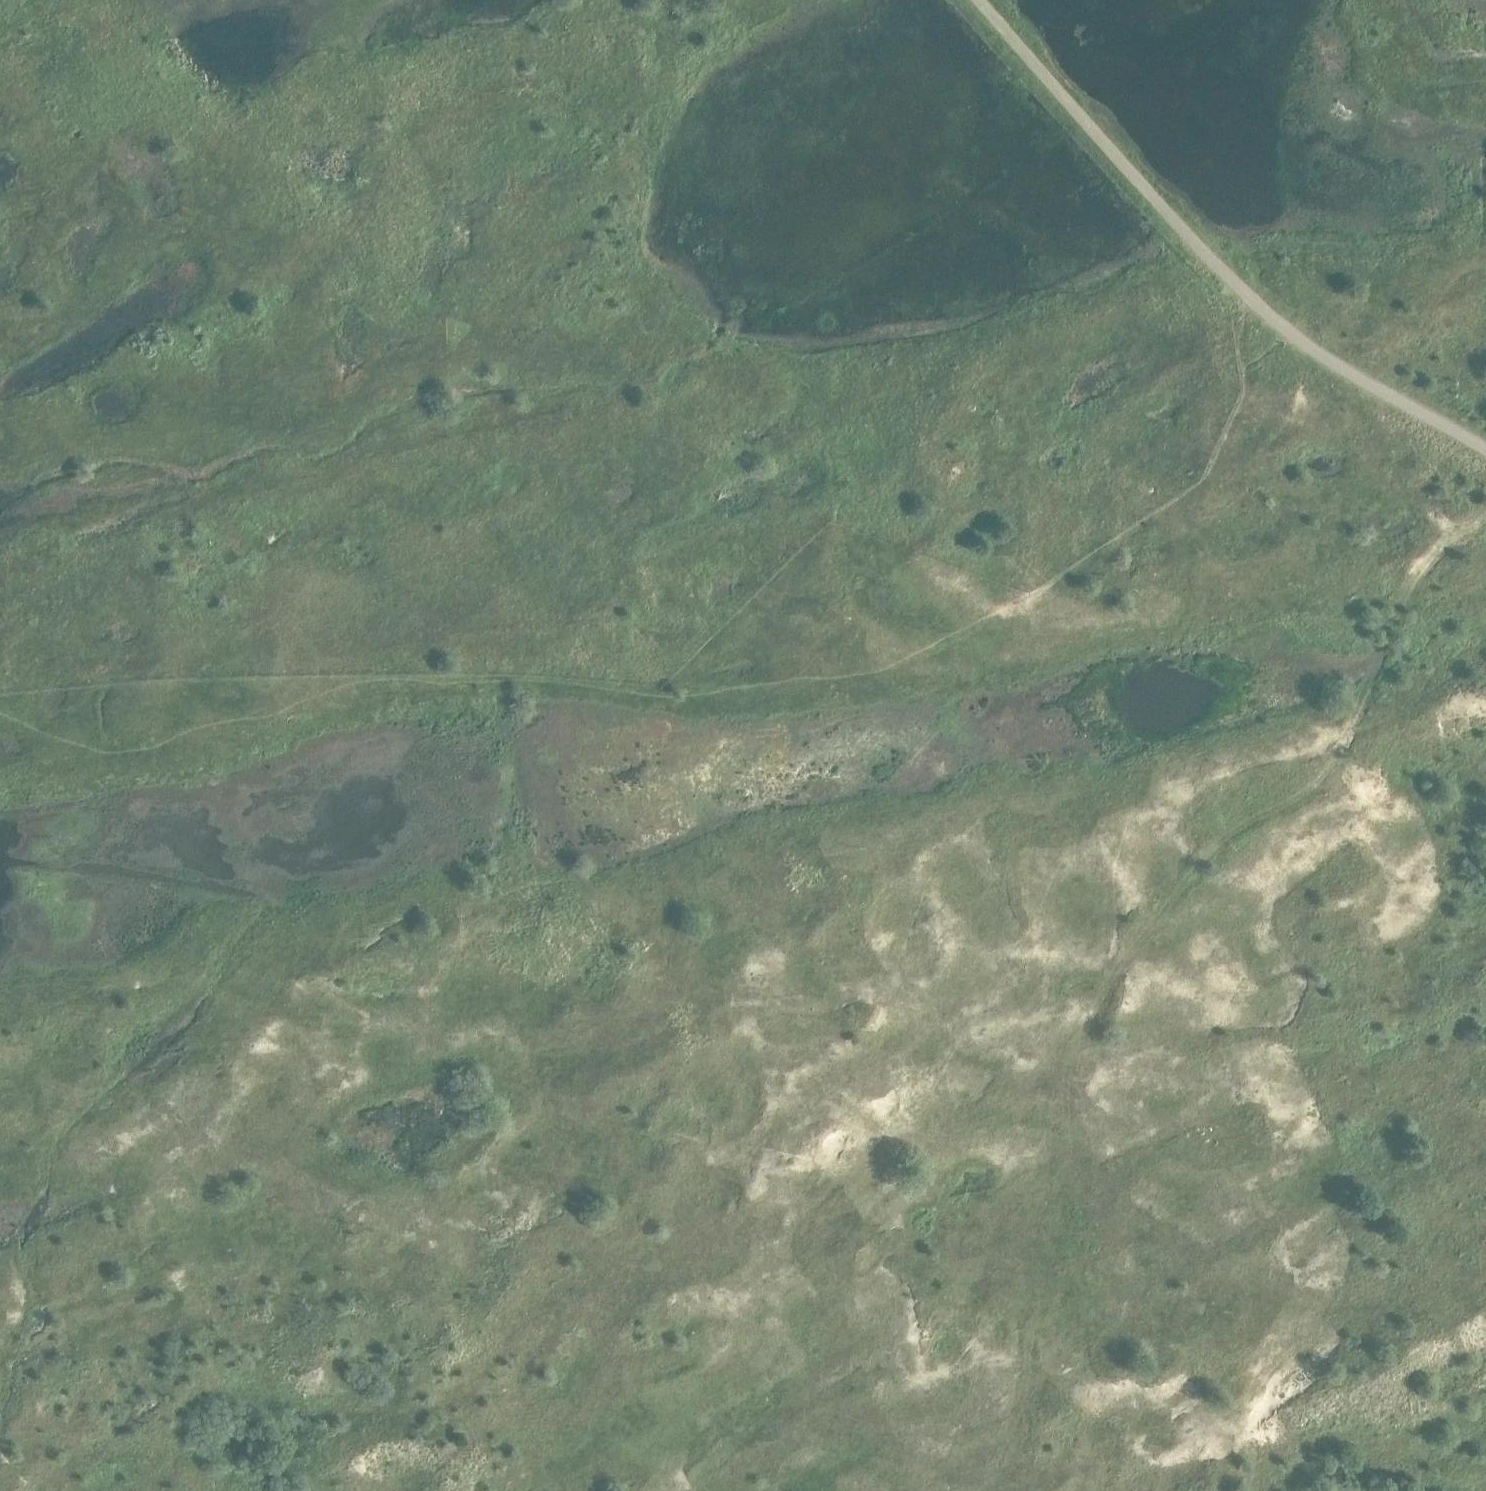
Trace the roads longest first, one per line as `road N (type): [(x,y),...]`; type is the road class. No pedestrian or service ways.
road 1 (track): [(1485,449),(1310,347),(1258,304),(980,0)]

